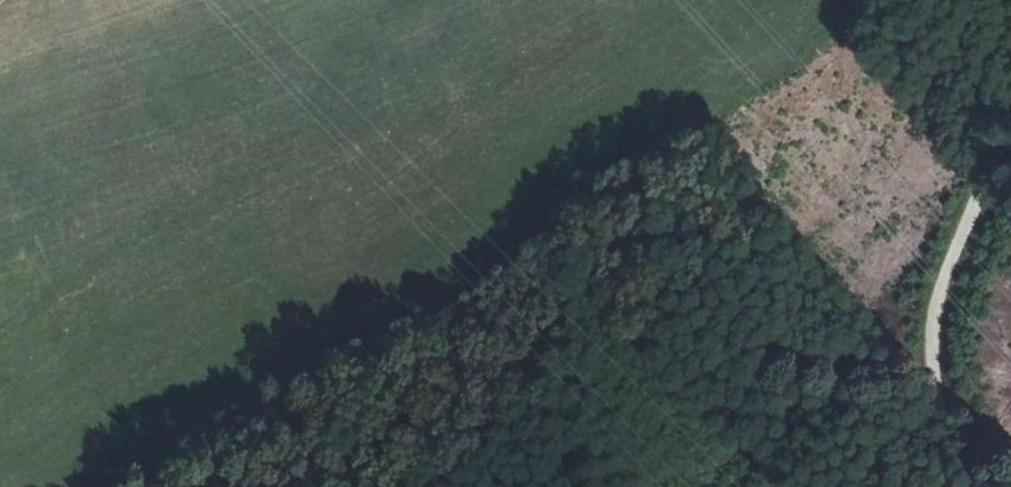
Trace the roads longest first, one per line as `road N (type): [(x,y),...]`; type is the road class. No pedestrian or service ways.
road 1 (track): [(1010,131),(930,355),(961,486)]

